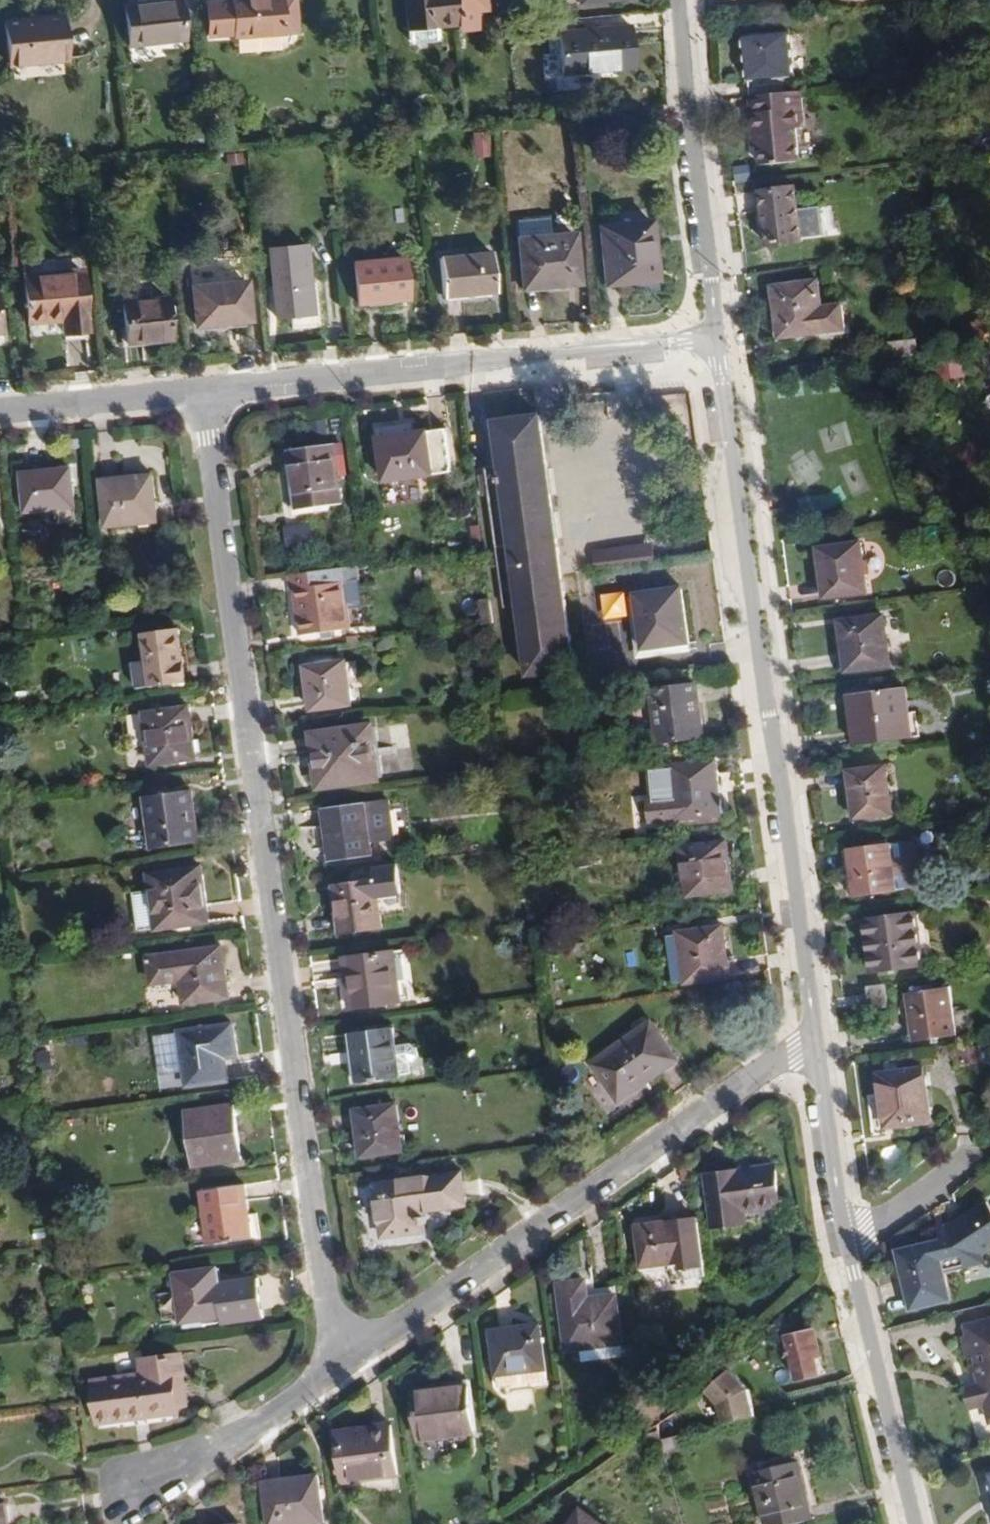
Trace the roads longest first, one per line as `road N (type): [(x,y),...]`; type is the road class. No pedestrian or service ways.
road 1 (residential): [(345,1361),(293,1052),(206,394)]
road 2 (residential): [(716,340),(820,1037)]
road 3 (residential): [(820,1037),(345,1361)]
road 4 (residential): [(206,394),(716,340)]
road 5 (residential): [(820,1037),(847,1248),(913,1523)]
road 6 (residential): [(684,0),(716,340)]
road 7 (residential): [(345,1361),(149,1497)]
road 8 (residential): [(0,413),(206,394)]

